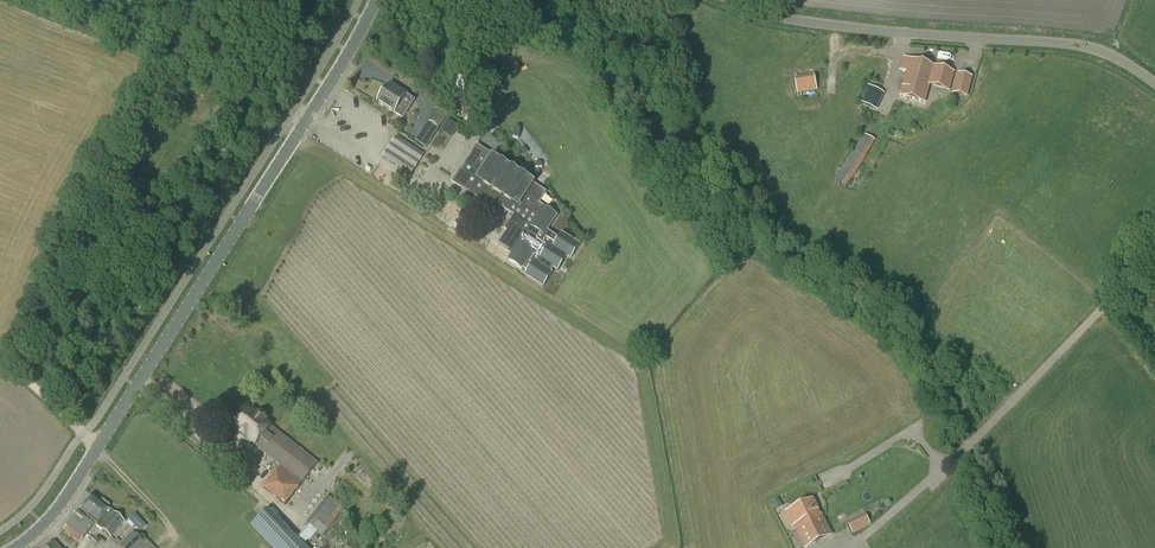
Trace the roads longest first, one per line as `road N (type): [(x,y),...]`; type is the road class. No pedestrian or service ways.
road 1 (secondary): [(12,547),(47,521),(74,486),(325,92),(374,0)]
road 2 (unclassified): [(1154,84),(1094,48),(822,23),(734,0)]

